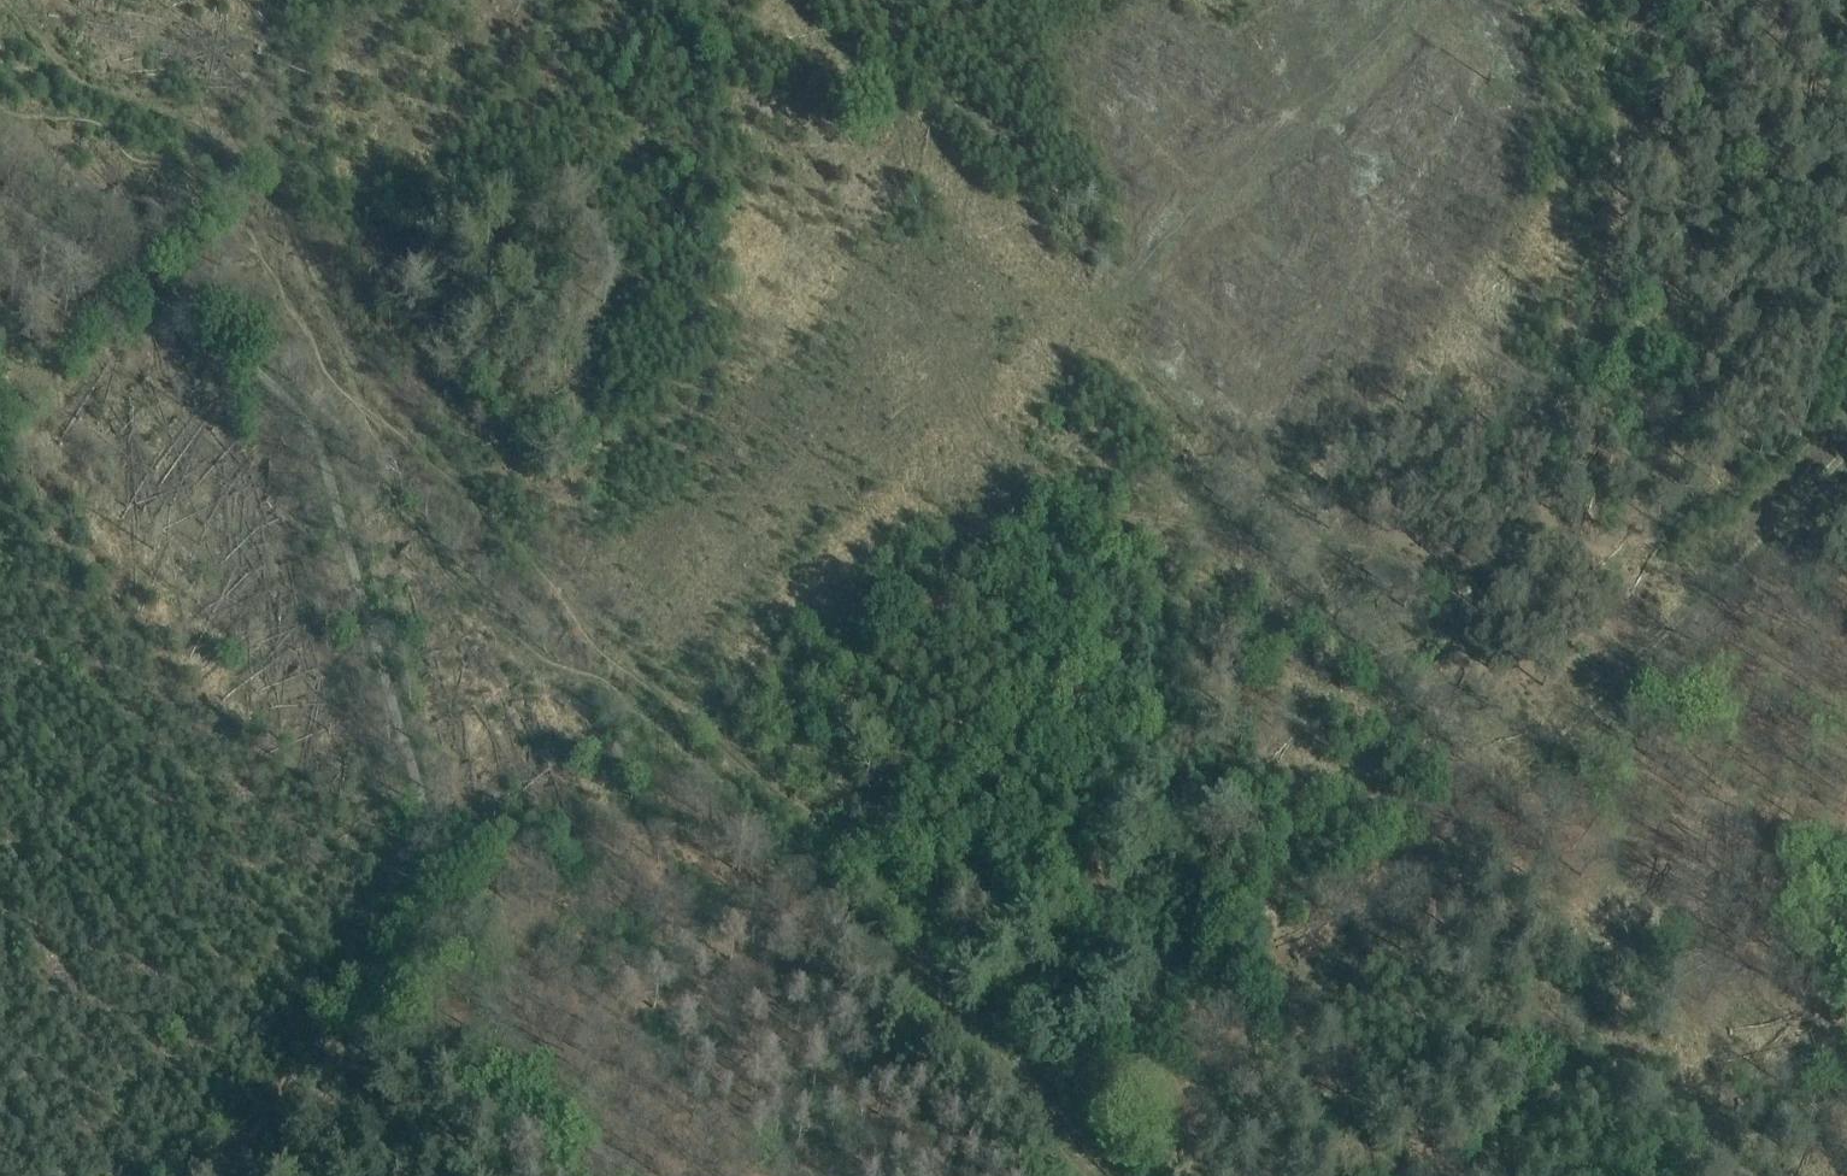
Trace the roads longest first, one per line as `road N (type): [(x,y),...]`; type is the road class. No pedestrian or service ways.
road 1 (track): [(7,417),(432,0)]
road 2 (track): [(1095,1175),(1521,769)]
road 3 (track): [(1521,769),(1846,453)]

